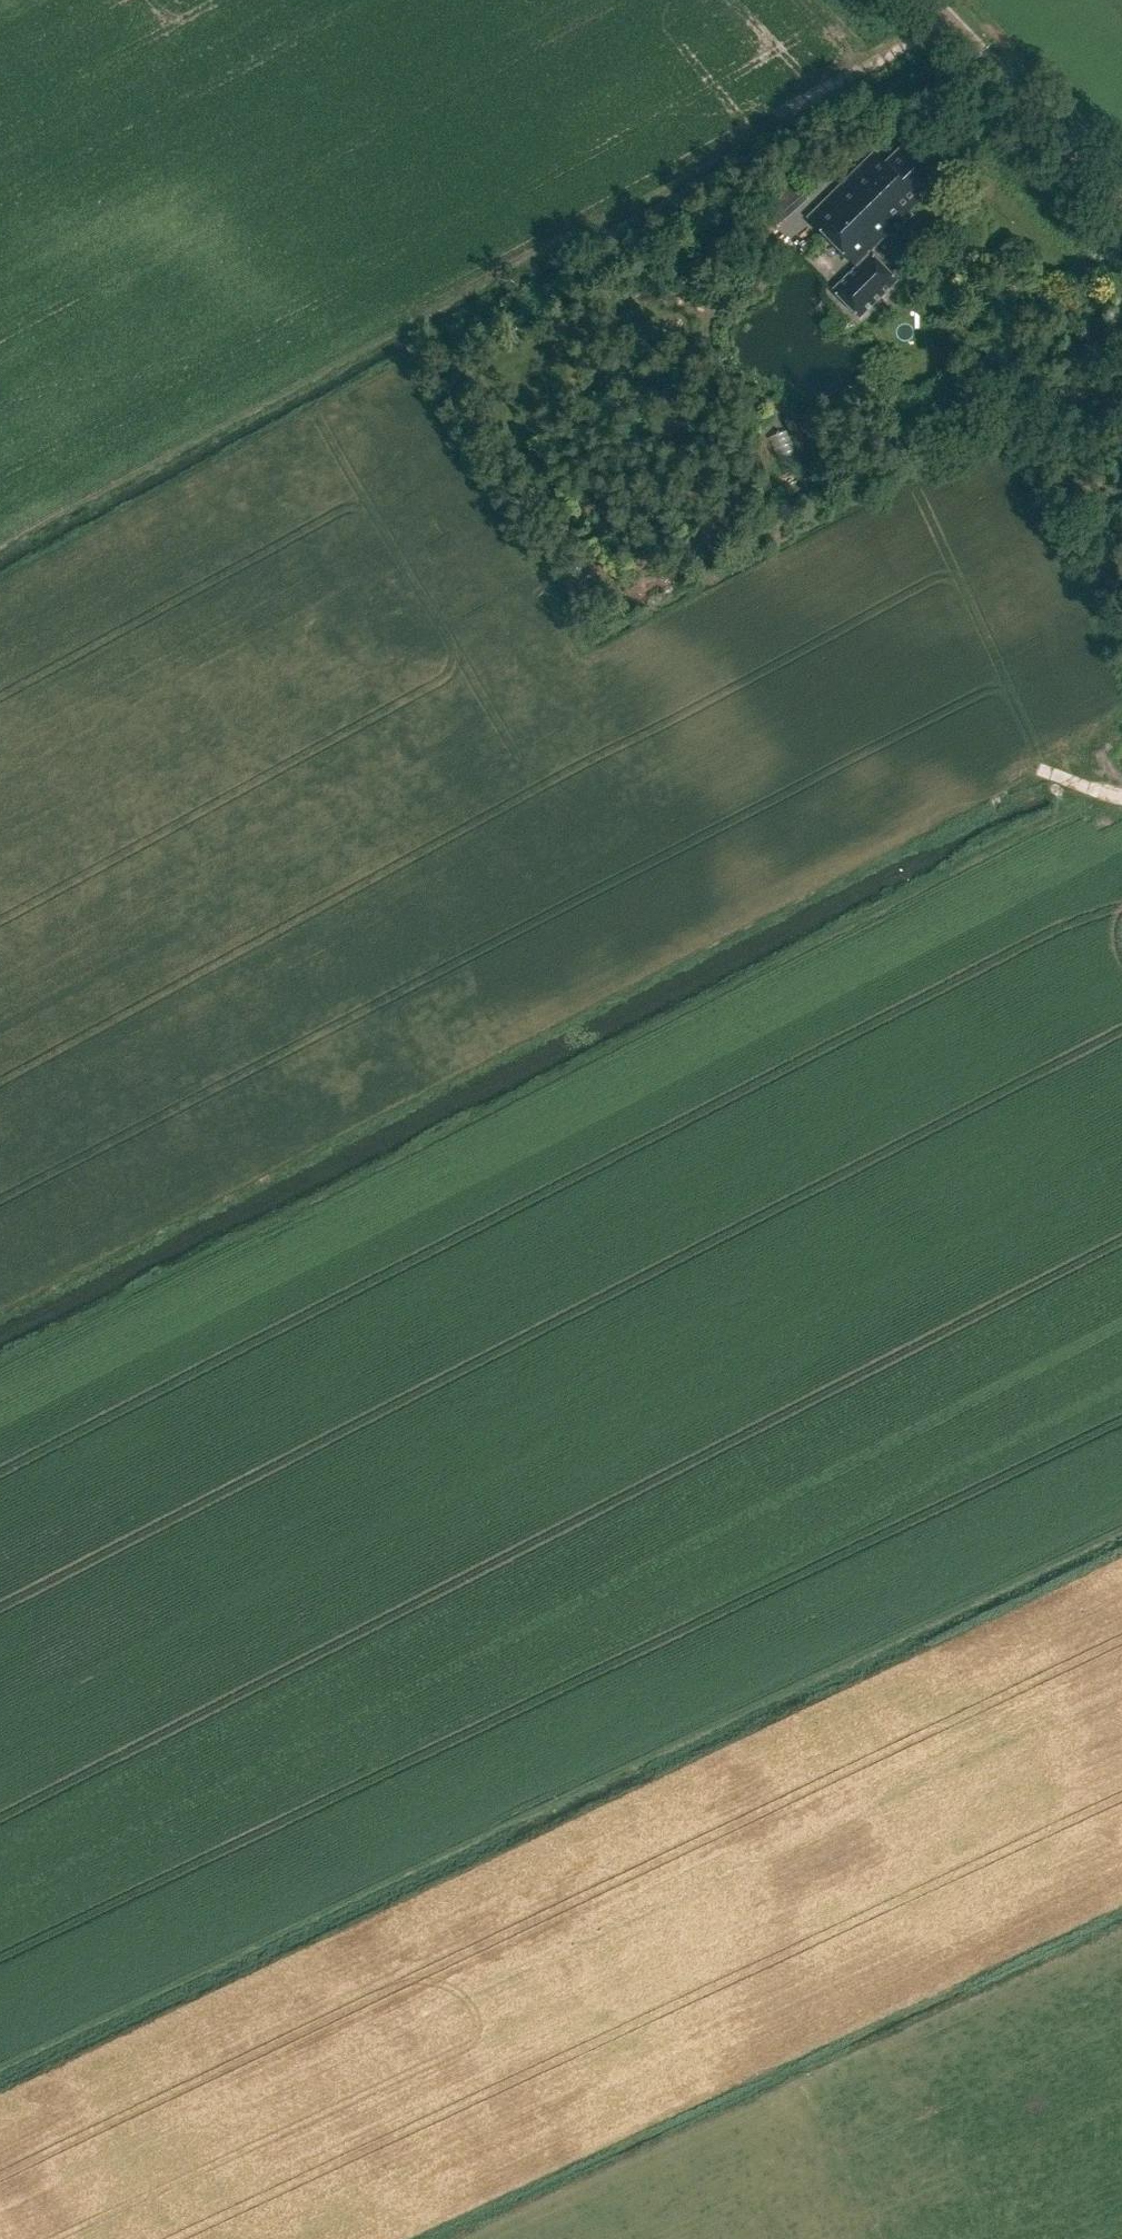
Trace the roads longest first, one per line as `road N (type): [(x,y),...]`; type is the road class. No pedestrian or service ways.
road 1 (unclassified): [(1121,197),(928,0)]

